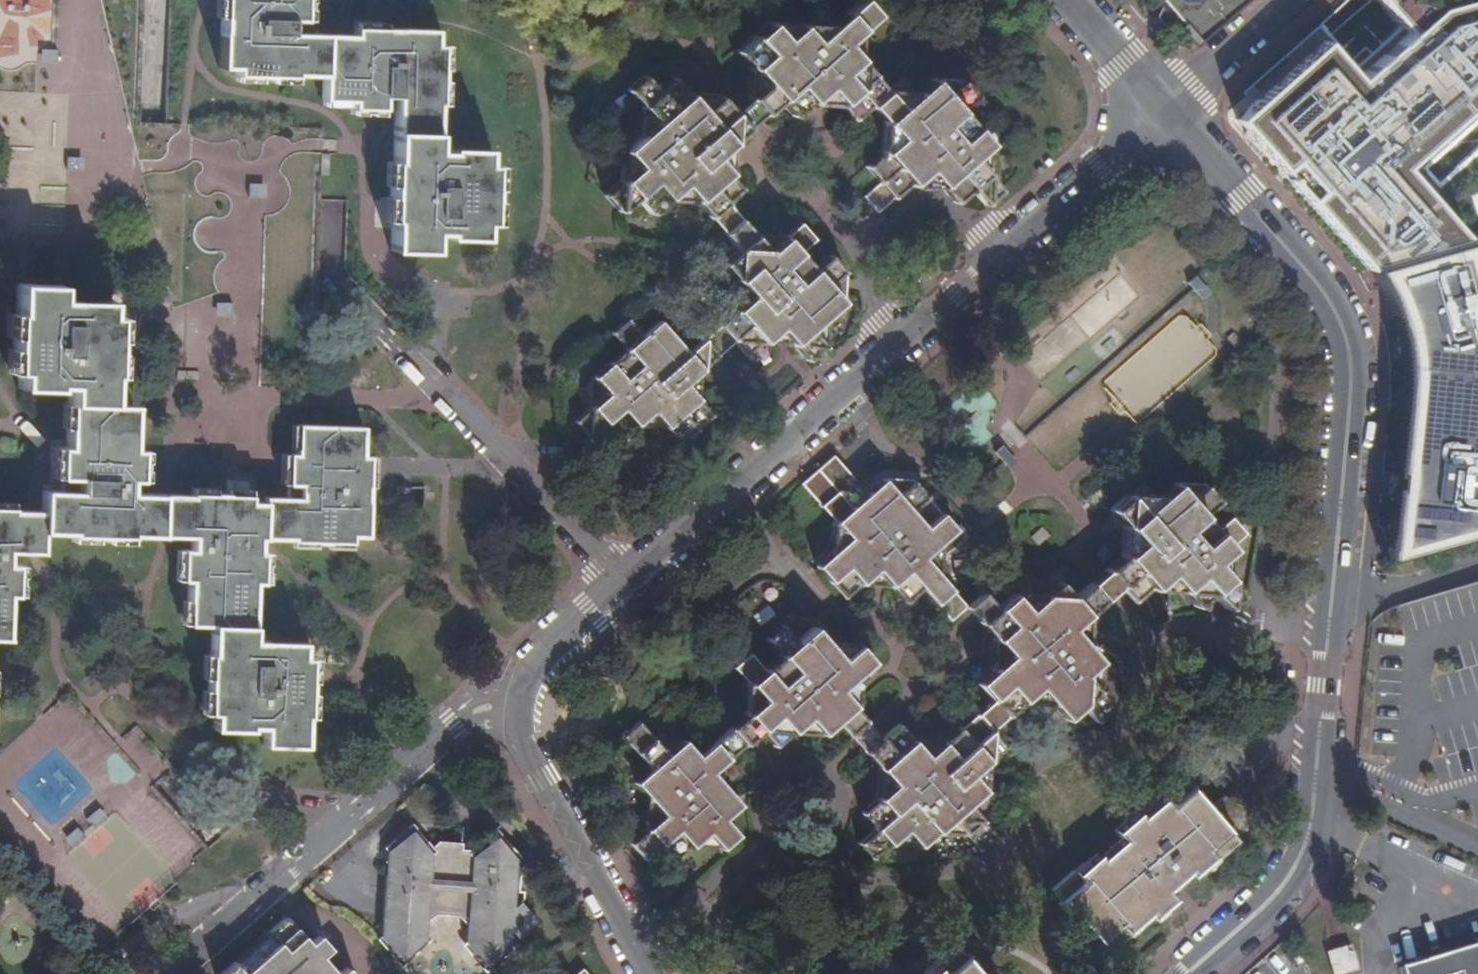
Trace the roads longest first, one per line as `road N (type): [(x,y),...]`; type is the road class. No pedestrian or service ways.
road 1 (unclassified): [(1185,973),(1275,893),(1309,832),(1349,348),(1332,303),(1154,112)]
road 2 (residential): [(626,580),(1154,112)]
road 3 (residential): [(158,973),(476,709),(517,703)]
road 4 (residential): [(517,703),(521,742),(539,780),(654,973)]
road 5 (unclassified): [(626,580),(424,378)]
road 6 (residential): [(1154,112),(1285,0)]
road 7 (residential): [(517,703),(534,663),(626,580)]
road 8 (unclassified): [(1154,112),(1069,0)]

